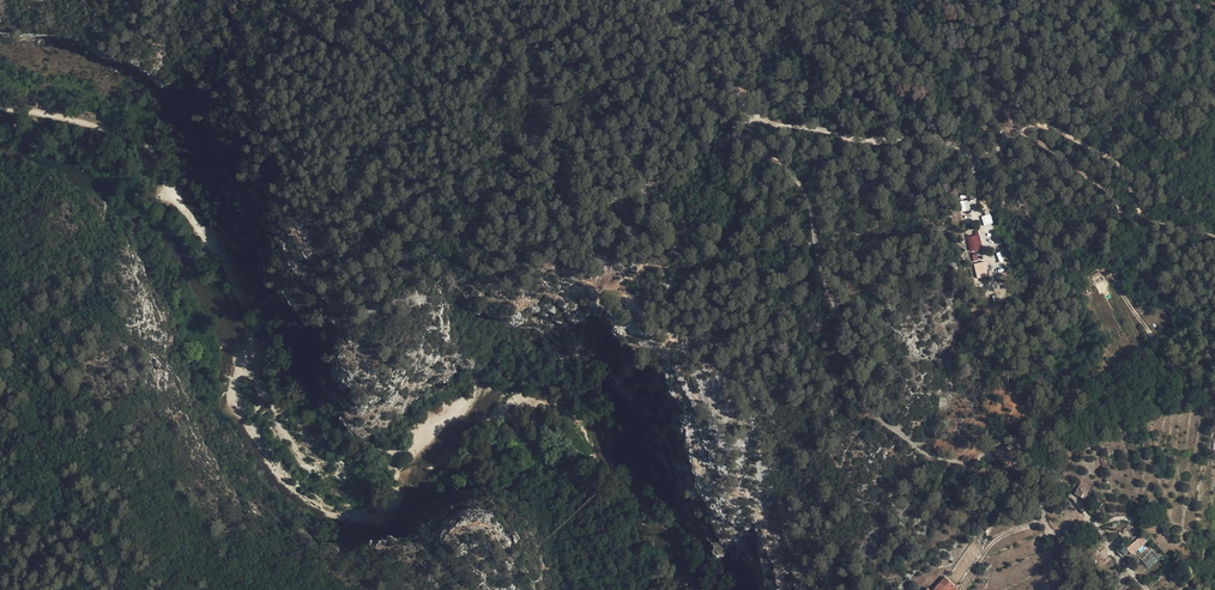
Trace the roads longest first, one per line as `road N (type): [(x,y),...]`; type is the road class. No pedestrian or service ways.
road 1 (residential): [(658,0),(739,94),(803,192),(868,410),(936,459),(1032,488),(1051,534)]
road 2 (track): [(349,449),(313,440),(294,423),(229,269),(143,142),(0,106)]
road 3 (track): [(752,121),(864,143),(953,143),(979,156),(1021,131)]
road 4 (track): [(1021,131),(1118,206),(1123,218),(1111,242),(1112,275),(1150,333)]
road 5 (track): [(1021,131),(1047,127),(1109,157),(1144,217),(1214,238)]

